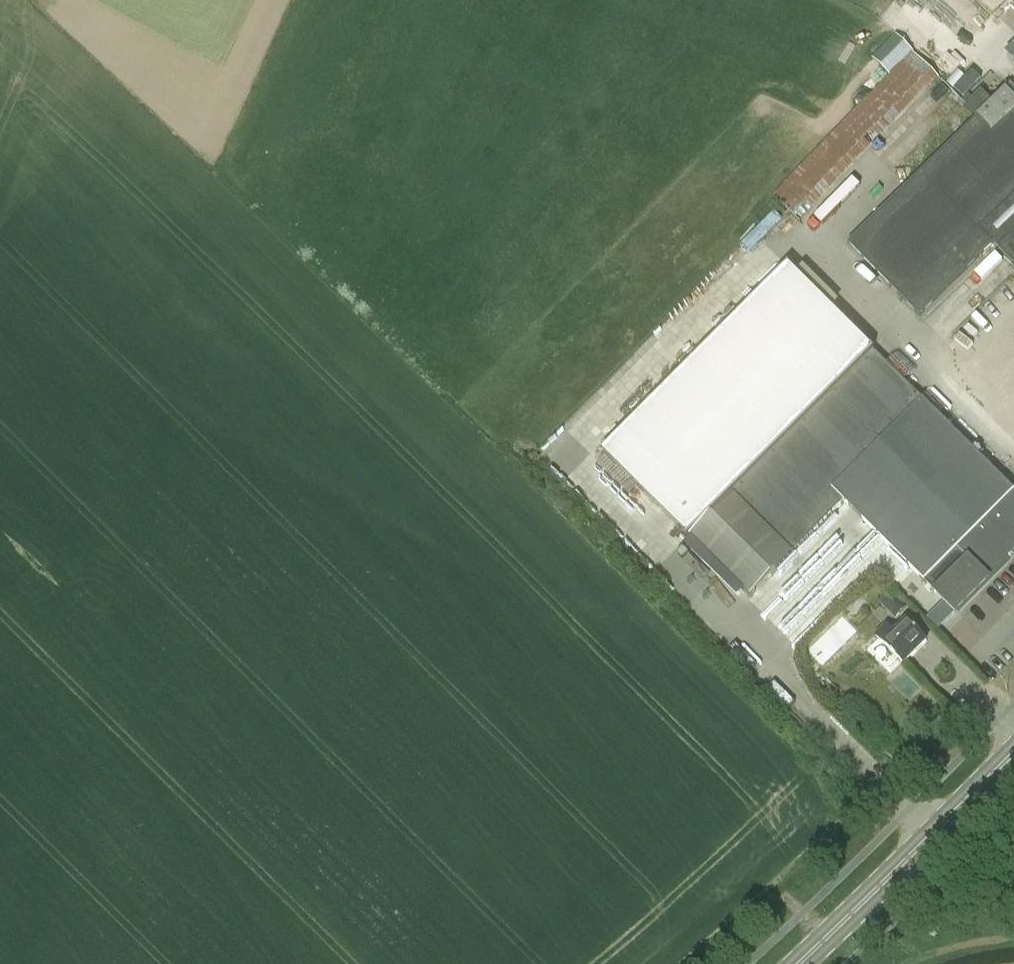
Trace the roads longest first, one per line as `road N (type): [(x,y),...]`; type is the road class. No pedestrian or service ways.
road 1 (primary): [(800,963),(1013,754)]

